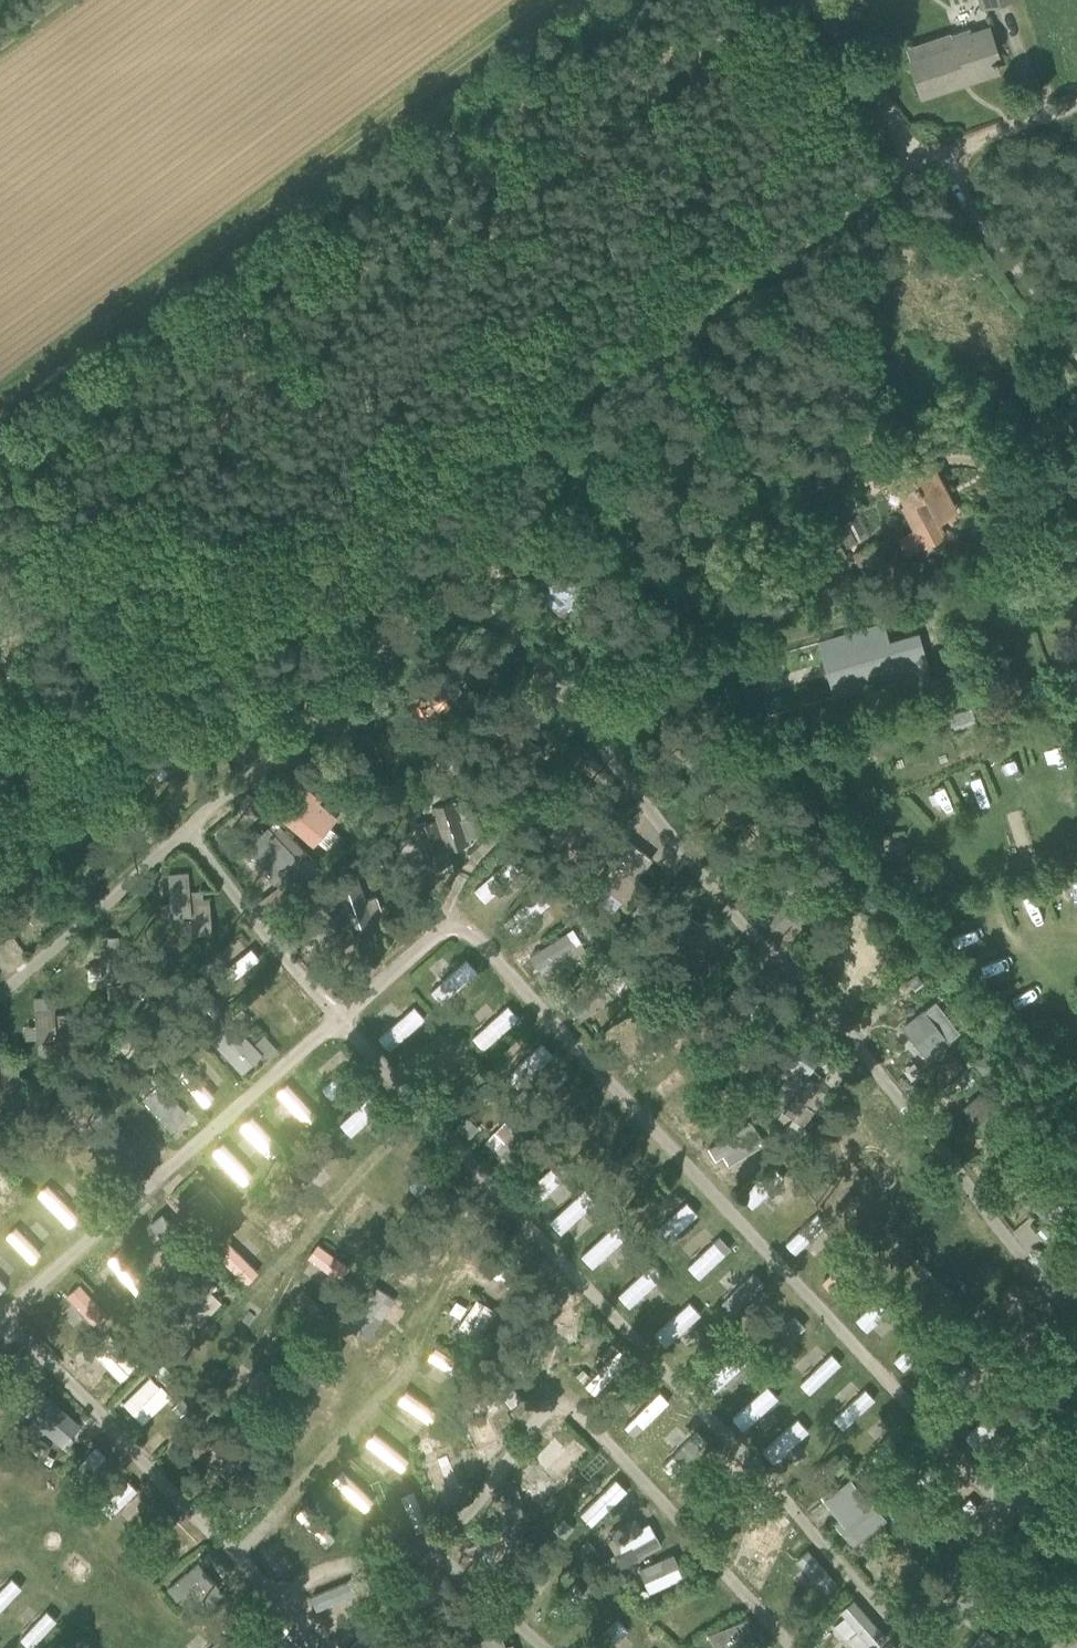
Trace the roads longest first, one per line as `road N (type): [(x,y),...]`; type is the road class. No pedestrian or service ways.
road 1 (track): [(934,156),(217,649),(175,665),(138,647),(0,451)]
road 2 (unclassified): [(1076,346),(934,156)]
road 3 (track): [(813,0),(901,133)]
road 4 (unclassified): [(934,156),(1076,108)]

